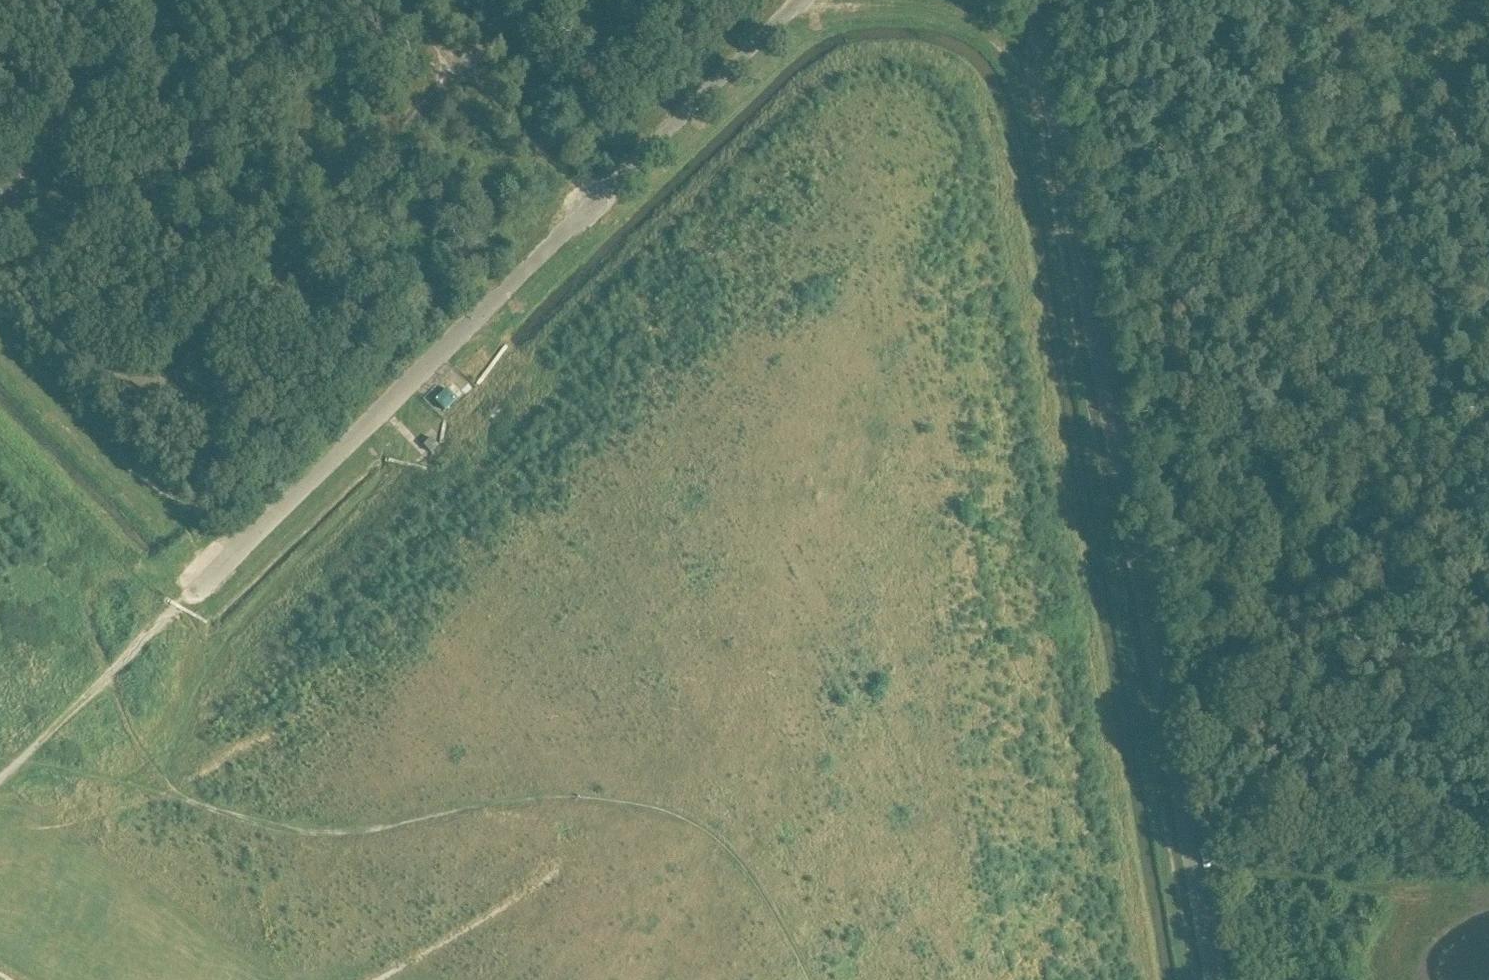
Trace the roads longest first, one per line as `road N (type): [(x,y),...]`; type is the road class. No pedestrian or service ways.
road 1 (unclassified): [(1214,979),(1033,0)]
road 2 (unclassified): [(241,546),(800,0)]
road 3 (track): [(1456,558),(1198,763),(1176,767)]
road 4 (track): [(1052,102),(998,43),(945,16),(791,8)]

